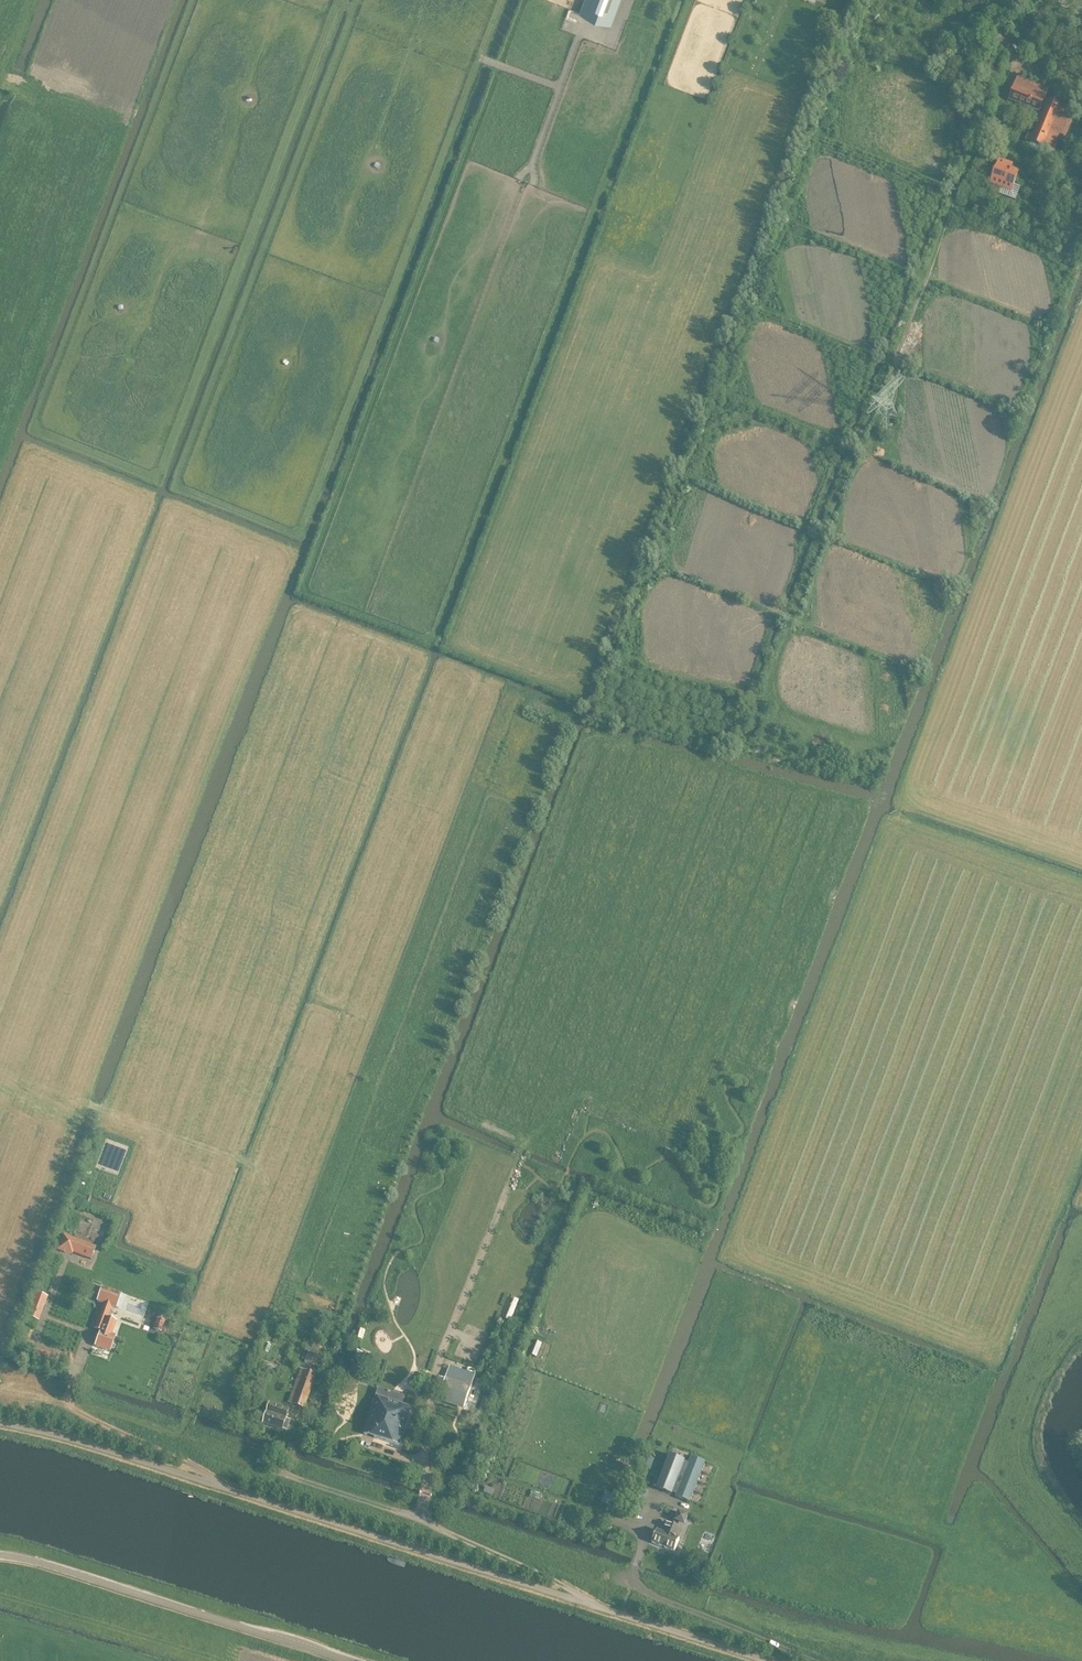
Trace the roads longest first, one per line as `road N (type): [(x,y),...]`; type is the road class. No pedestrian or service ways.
road 1 (unclassified): [(768,1660),(0,1423)]
road 2 (track): [(768,612),(794,615),(856,454),(877,434),(894,393),(896,356),(956,187),(1012,74),(1002,20),(1013,0)]
road 3 (tertiary): [(355,1660),(0,1554)]
road 4 (track): [(525,1147),(426,1398)]
road 5 (track): [(928,275),(795,220)]
road 6 (track): [(896,356),(763,305)]
road 7 (track): [(956,187),(843,139)]

